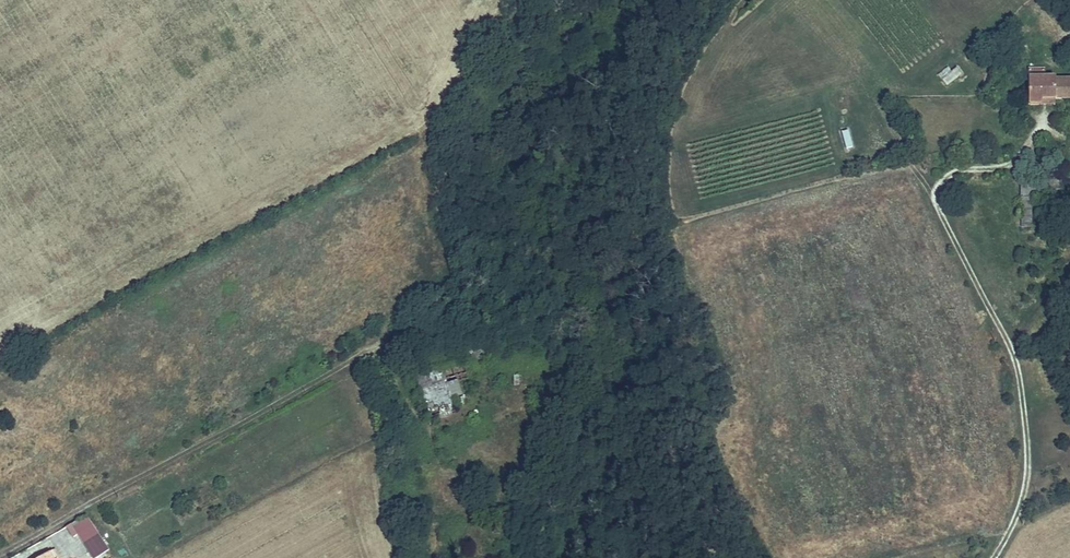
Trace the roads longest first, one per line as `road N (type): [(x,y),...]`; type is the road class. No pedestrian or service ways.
road 1 (unclassified): [(992,557),(1027,477),(1019,385),(939,195),(951,176),(1016,152)]

